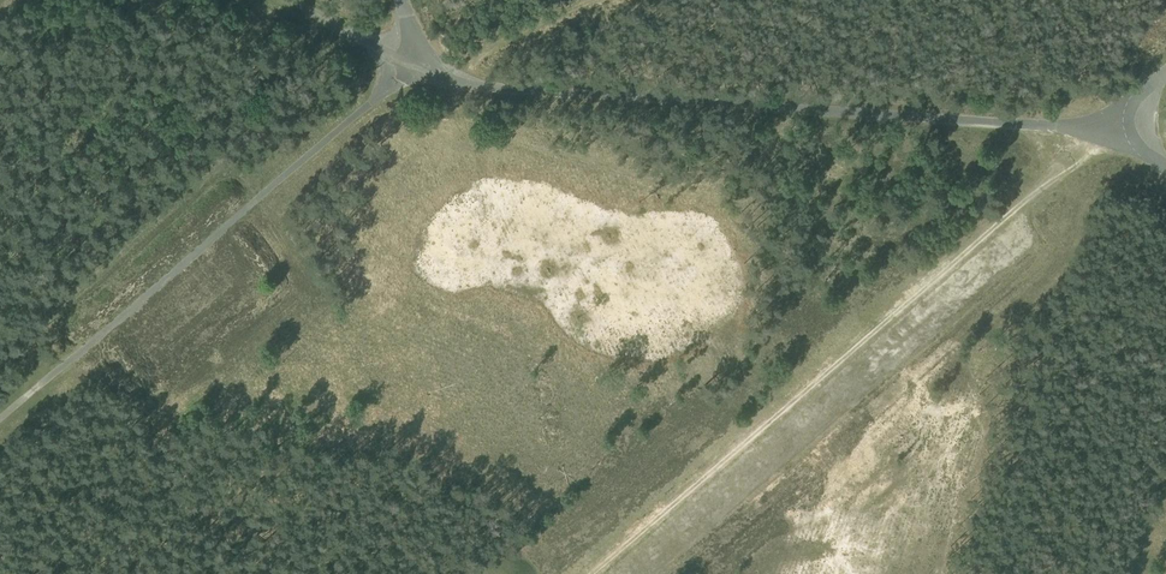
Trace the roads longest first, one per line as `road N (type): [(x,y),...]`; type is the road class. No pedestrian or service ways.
road 1 (track): [(1132,130),(487,90),(449,81),(420,59)]
road 2 (track): [(592,573),(1090,150),(1132,130)]
road 3 (track): [(420,59),(0,423)]
road 4 (track): [(437,76),(602,0)]
road 5 (track): [(288,0),(410,69)]

